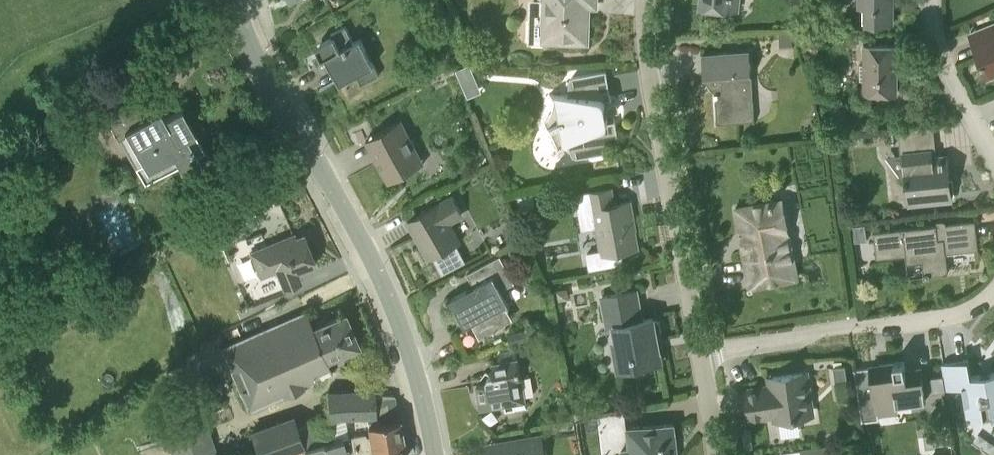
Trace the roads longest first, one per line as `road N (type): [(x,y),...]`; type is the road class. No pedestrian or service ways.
road 1 (residential): [(436,454),(410,351),(376,265),(272,86),(244,0)]
road 2 (residential): [(701,353),(652,82),(646,0)]
road 3 (residential): [(701,353),(951,315),(993,292)]
road 4 (residential): [(993,156),(945,68),(931,0)]

